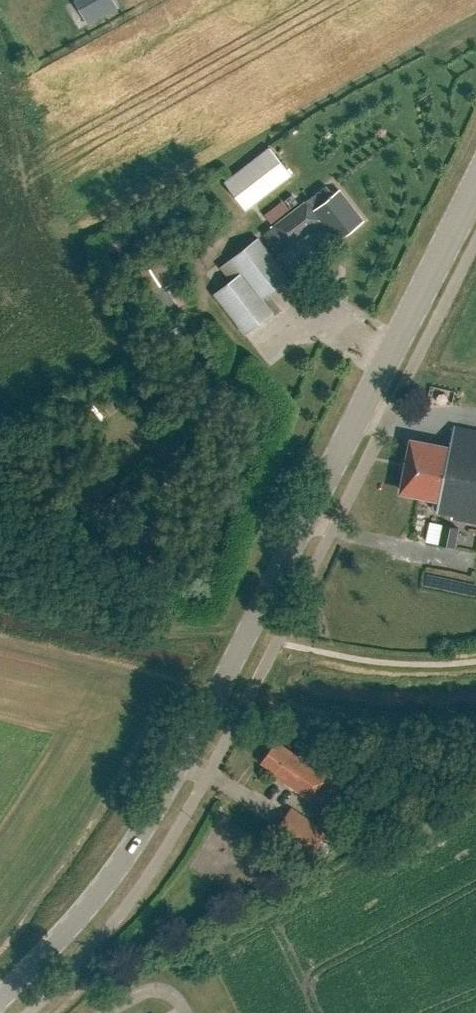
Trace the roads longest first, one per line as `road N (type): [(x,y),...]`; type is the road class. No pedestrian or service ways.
road 1 (secondary): [(0,999),(70,934),(161,812),(475,189)]

